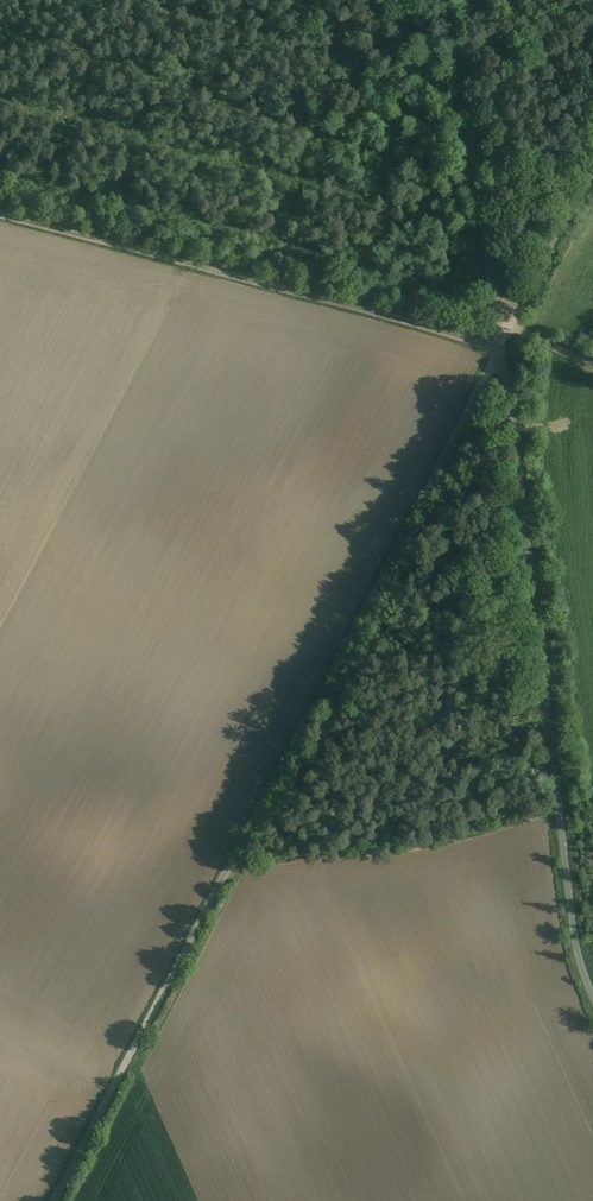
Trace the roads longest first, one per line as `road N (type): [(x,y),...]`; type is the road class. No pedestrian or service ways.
road 1 (unclassified): [(501,352),(54,1200)]
road 2 (unclassified): [(501,352),(577,949),(592,995)]
road 3 (track): [(0,211),(501,352)]
road 4 (unclassified): [(450,0),(501,352)]
road 5 (track): [(492,287),(238,221)]
road 6 (track): [(592,170),(501,352)]

